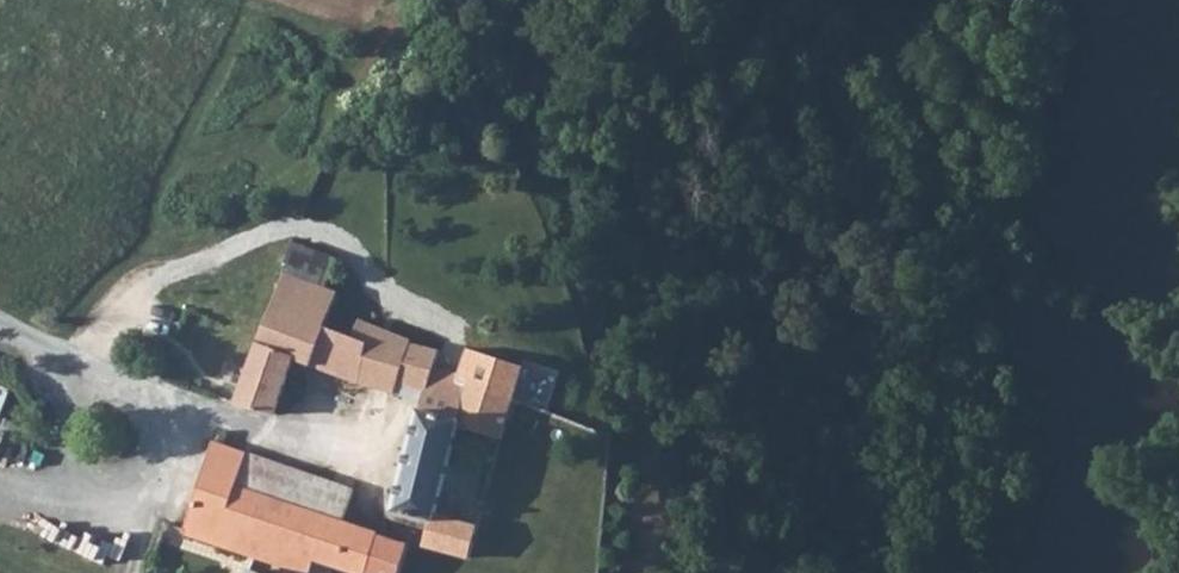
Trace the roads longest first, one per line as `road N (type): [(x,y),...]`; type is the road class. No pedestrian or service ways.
road 1 (track): [(387,0),(352,95),(178,406)]
road 2 (unclassified): [(381,466),(140,395),(0,327)]

